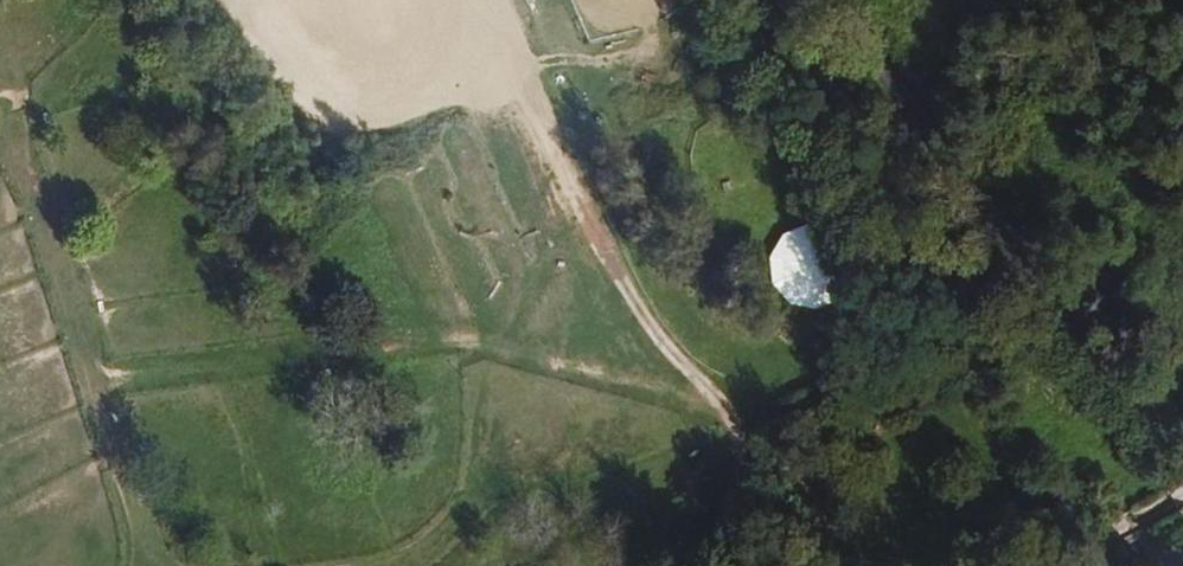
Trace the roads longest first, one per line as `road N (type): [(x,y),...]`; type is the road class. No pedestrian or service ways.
road 1 (unclassified): [(1182,474),(833,0)]
road 2 (track): [(773,565),(719,403),(1043,289)]
road 3 (track): [(719,403),(506,351),(434,344),(309,358)]
road 4 (track): [(719,403),(602,248)]
road 5 (track): [(1069,565),(1182,486)]

